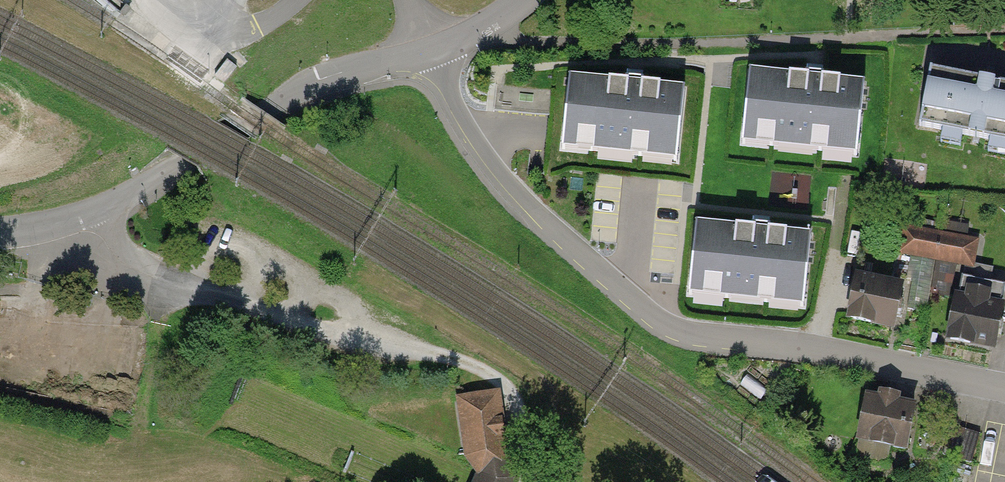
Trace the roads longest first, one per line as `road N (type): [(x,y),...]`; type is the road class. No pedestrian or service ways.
road 1 (unclassified): [(0,231),(101,209),(317,80),(432,51)]
road 2 (residential): [(744,340),(659,320),(540,214),(472,132),(432,51)]
road 3 (residential): [(744,340),(1004,388)]

